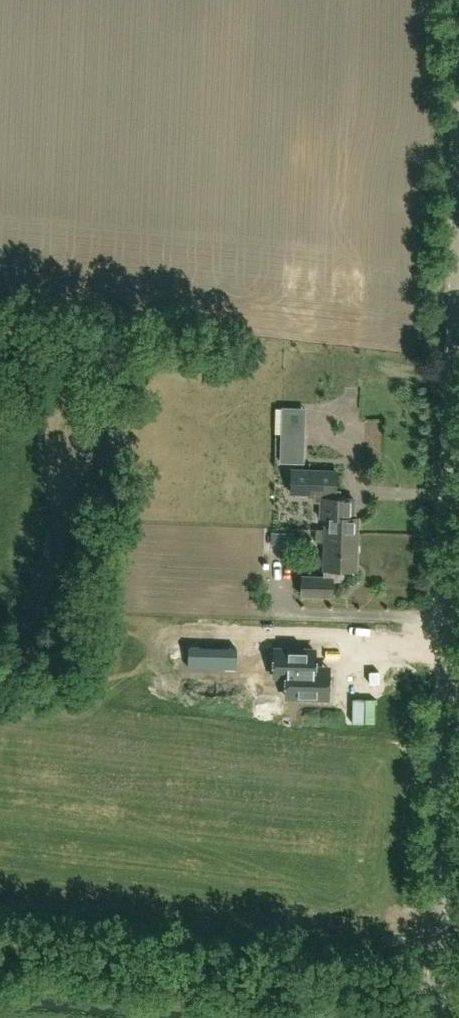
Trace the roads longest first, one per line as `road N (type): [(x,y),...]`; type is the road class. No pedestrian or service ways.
road 1 (tertiary): [(438,1017),(458,327)]

